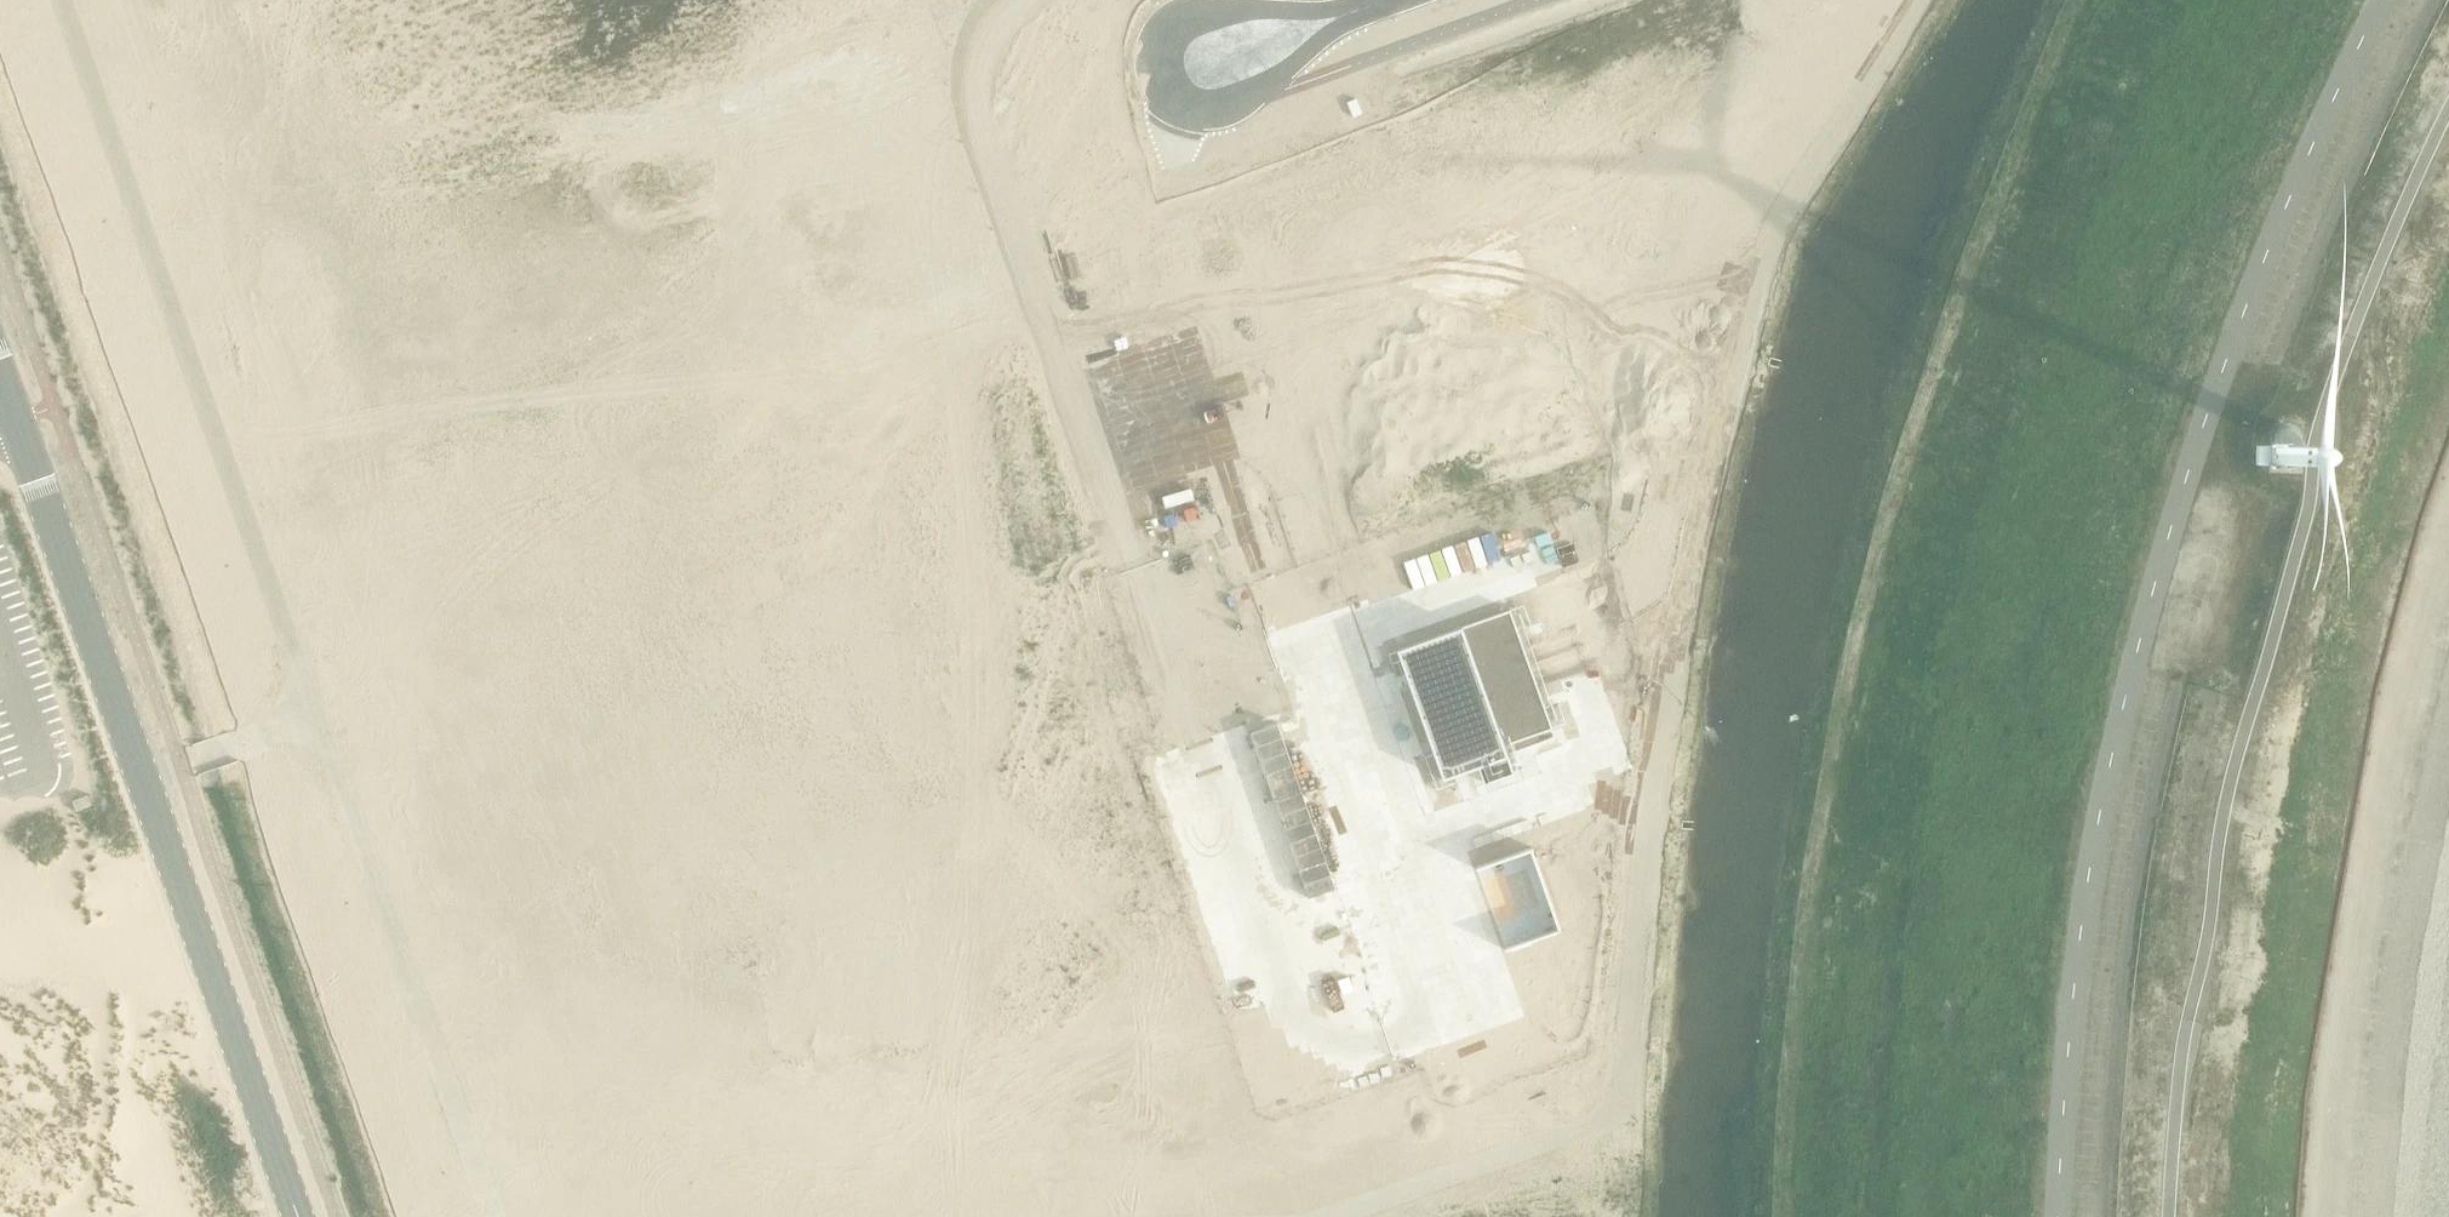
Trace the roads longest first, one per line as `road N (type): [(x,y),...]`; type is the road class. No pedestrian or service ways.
road 1 (unclassified): [(297,1216),(0,371)]
road 2 (unclassified): [(1361,11),(1235,12),(1170,36),(1158,54),(1160,75),(1166,89),(1196,107),(1235,103),(1336,29)]
road 3 (track): [(2406,1216),(2414,1047),(2448,881)]

